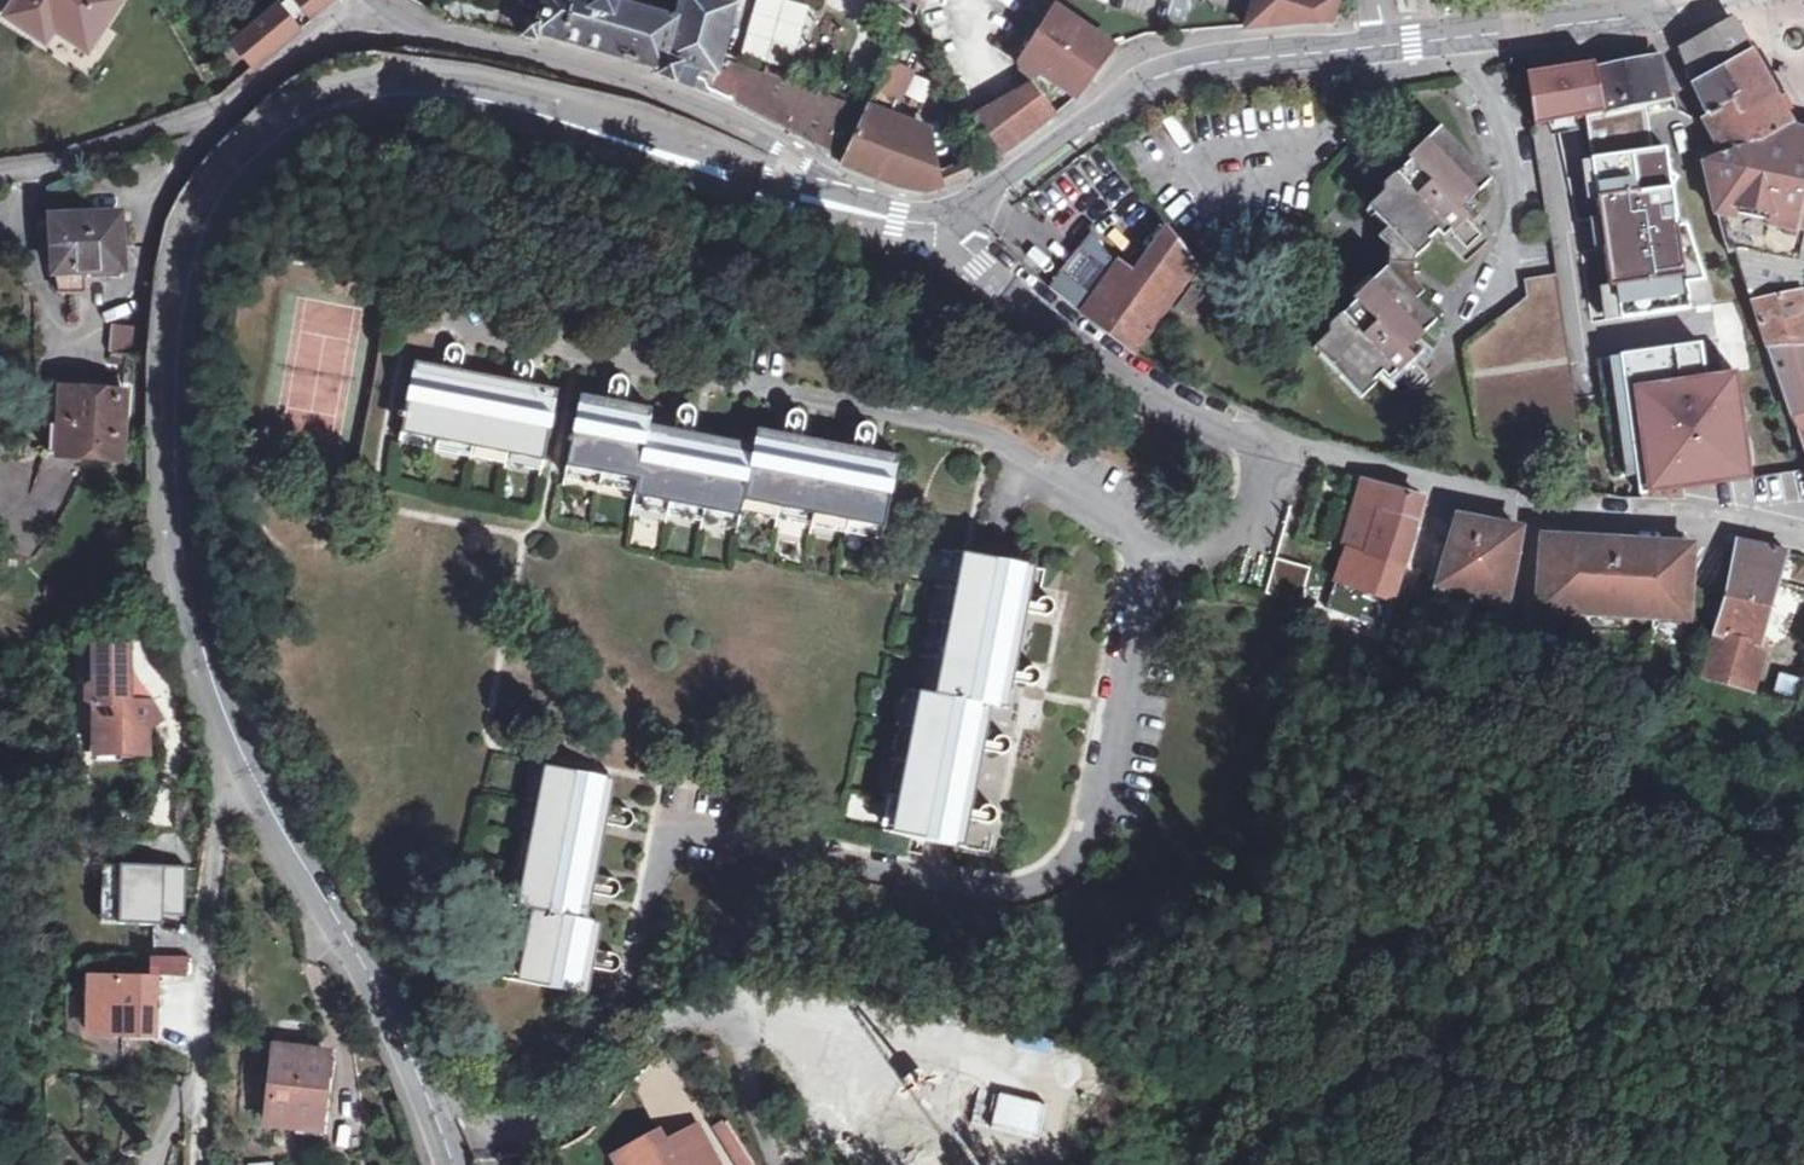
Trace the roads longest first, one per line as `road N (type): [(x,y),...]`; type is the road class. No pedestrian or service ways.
road 1 (tertiary): [(451,1164),(415,1068),(225,721),(183,606),(168,468),(191,236),(222,185),(293,122),(392,96),(487,104),(879,218)]
road 2 (tertiary): [(938,227),(1165,72),(1527,32),(1710,0)]
road 3 (residential): [(879,218),(844,188),(717,119),(556,61),(428,35),(386,9)]
road 4 (residential): [(1803,538),(1680,513),(1504,505),(1277,443)]
road 5 (residential): [(386,9),(291,56),(212,115),(0,169)]
road 6 (residential): [(1277,443),(1164,400),(1031,312),(938,227)]
road 7 (residential): [(1277,443),(1242,527),(1203,558),(1136,548)]

